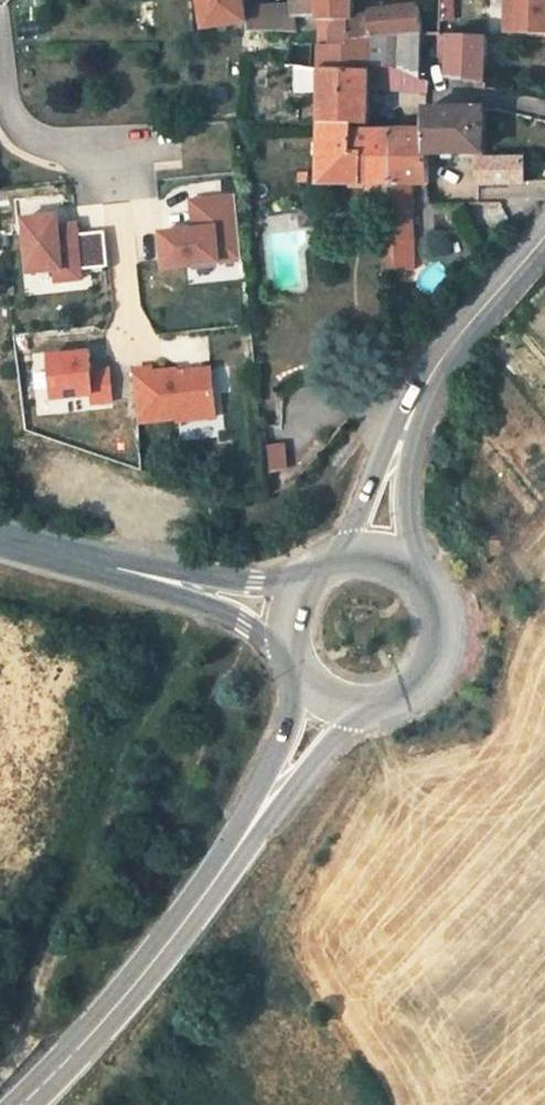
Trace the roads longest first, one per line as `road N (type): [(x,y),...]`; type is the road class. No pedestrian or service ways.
road 1 (track): [(247,629),(33,1000),(6,1104)]
road 2 (primary): [(260,816),(156,959),(27,1104)]
road 3 (primary): [(544,238),(449,348),(413,407)]
road 4 (primary): [(364,714),(411,700),(441,661),(442,612),(415,572)]
road 5 (primary): [(415,572),(404,495),(413,407)]
road 6 (primary): [(413,407),(344,558)]
road 7 (tertiary): [(0,539),(157,580)]
road 8 (tertiary): [(310,578),(157,580)]
road 9 (tertiary): [(157,580),(287,650)]
road 10 (residential): [(431,54),(443,96),(544,111)]
road 11 (primary): [(260,816),(364,714)]
road 12 (primary): [(302,682),(260,816)]

